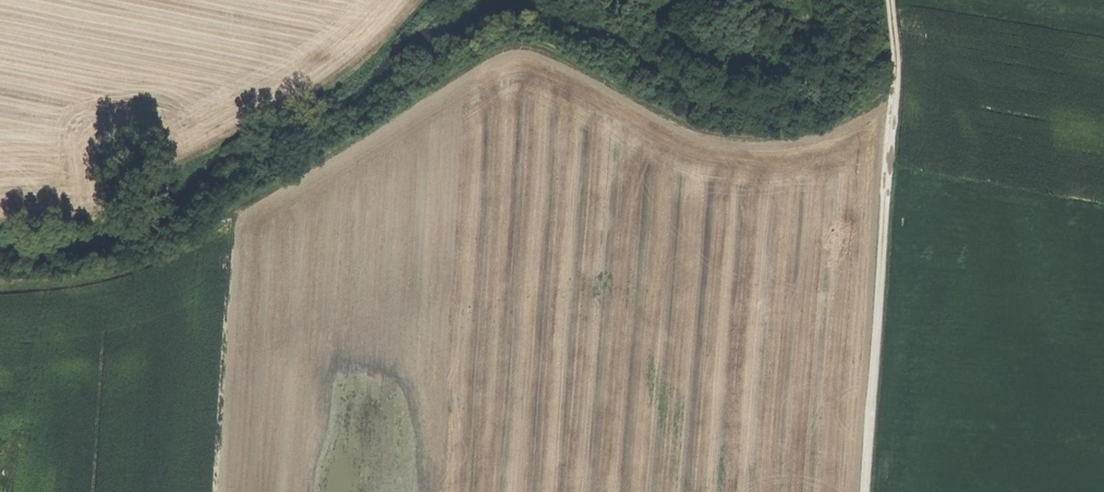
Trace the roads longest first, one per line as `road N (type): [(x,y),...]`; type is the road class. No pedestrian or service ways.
road 1 (track): [(865,491),(894,39),(889,0)]

